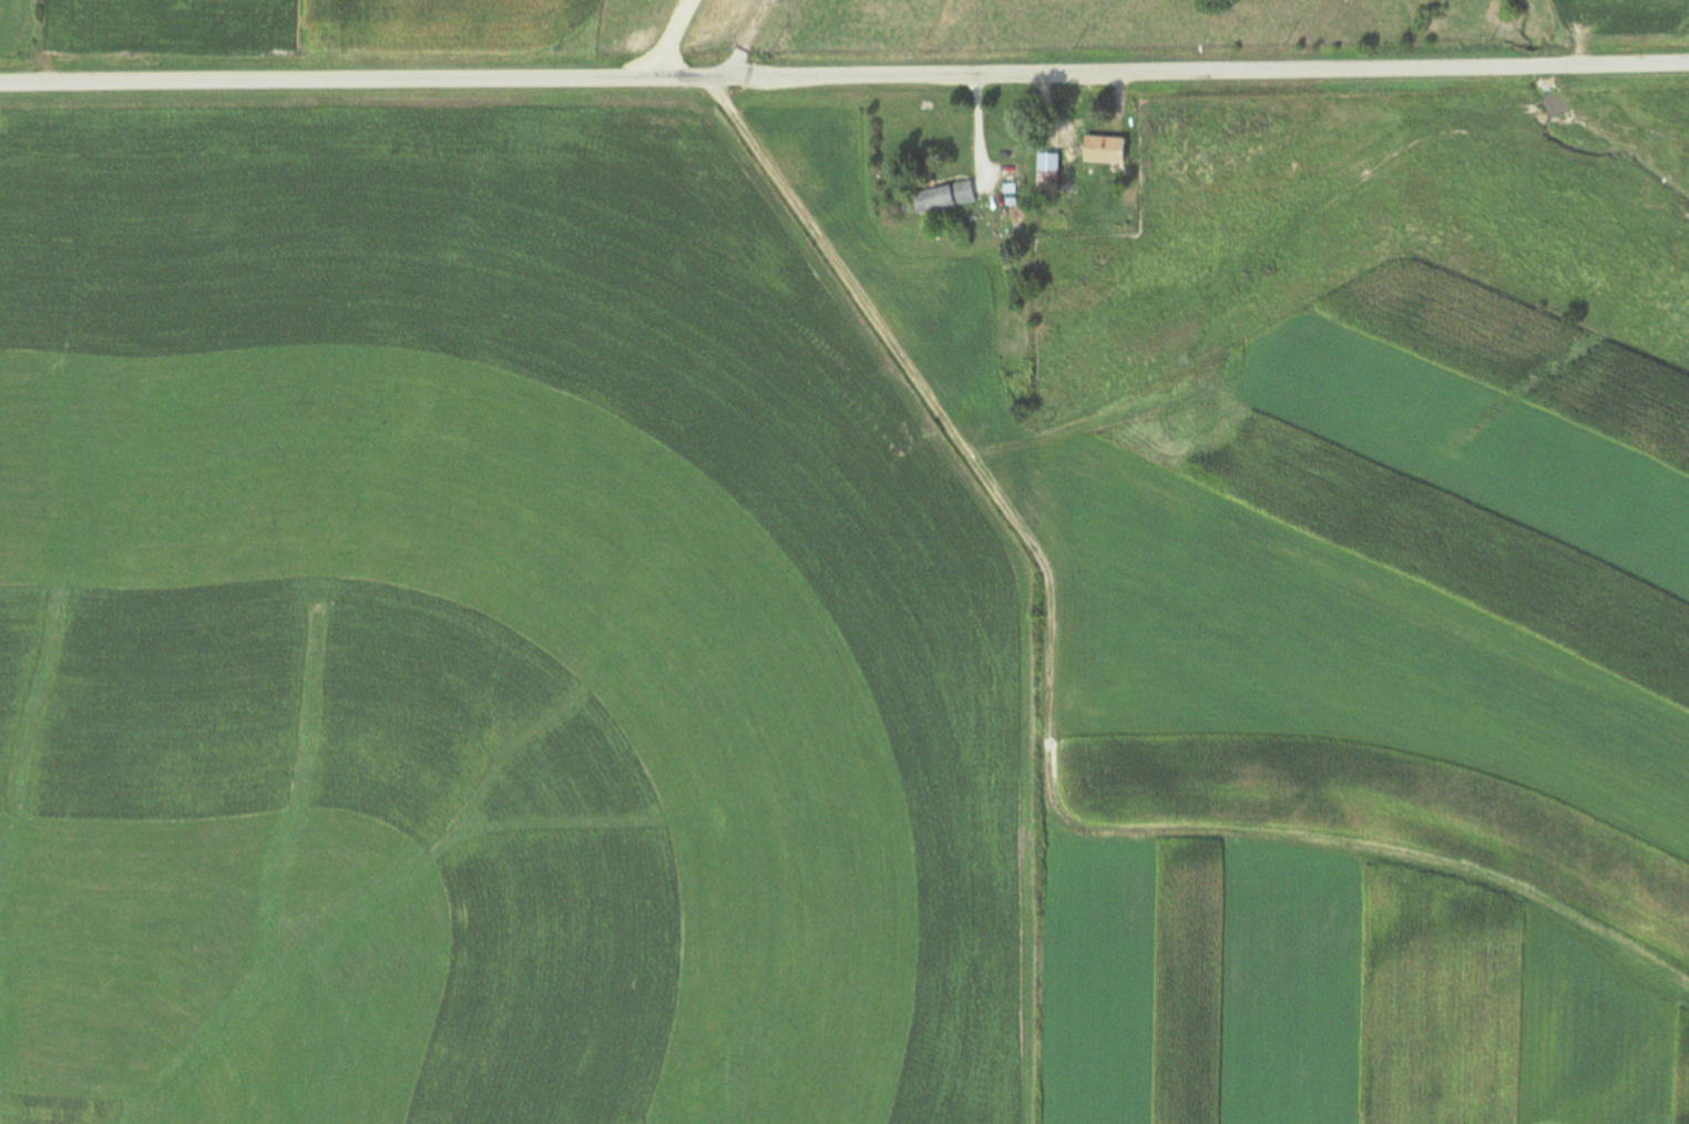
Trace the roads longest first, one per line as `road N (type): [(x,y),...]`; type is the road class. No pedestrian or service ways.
road 1 (residential): [(0,84),(1688,62)]

